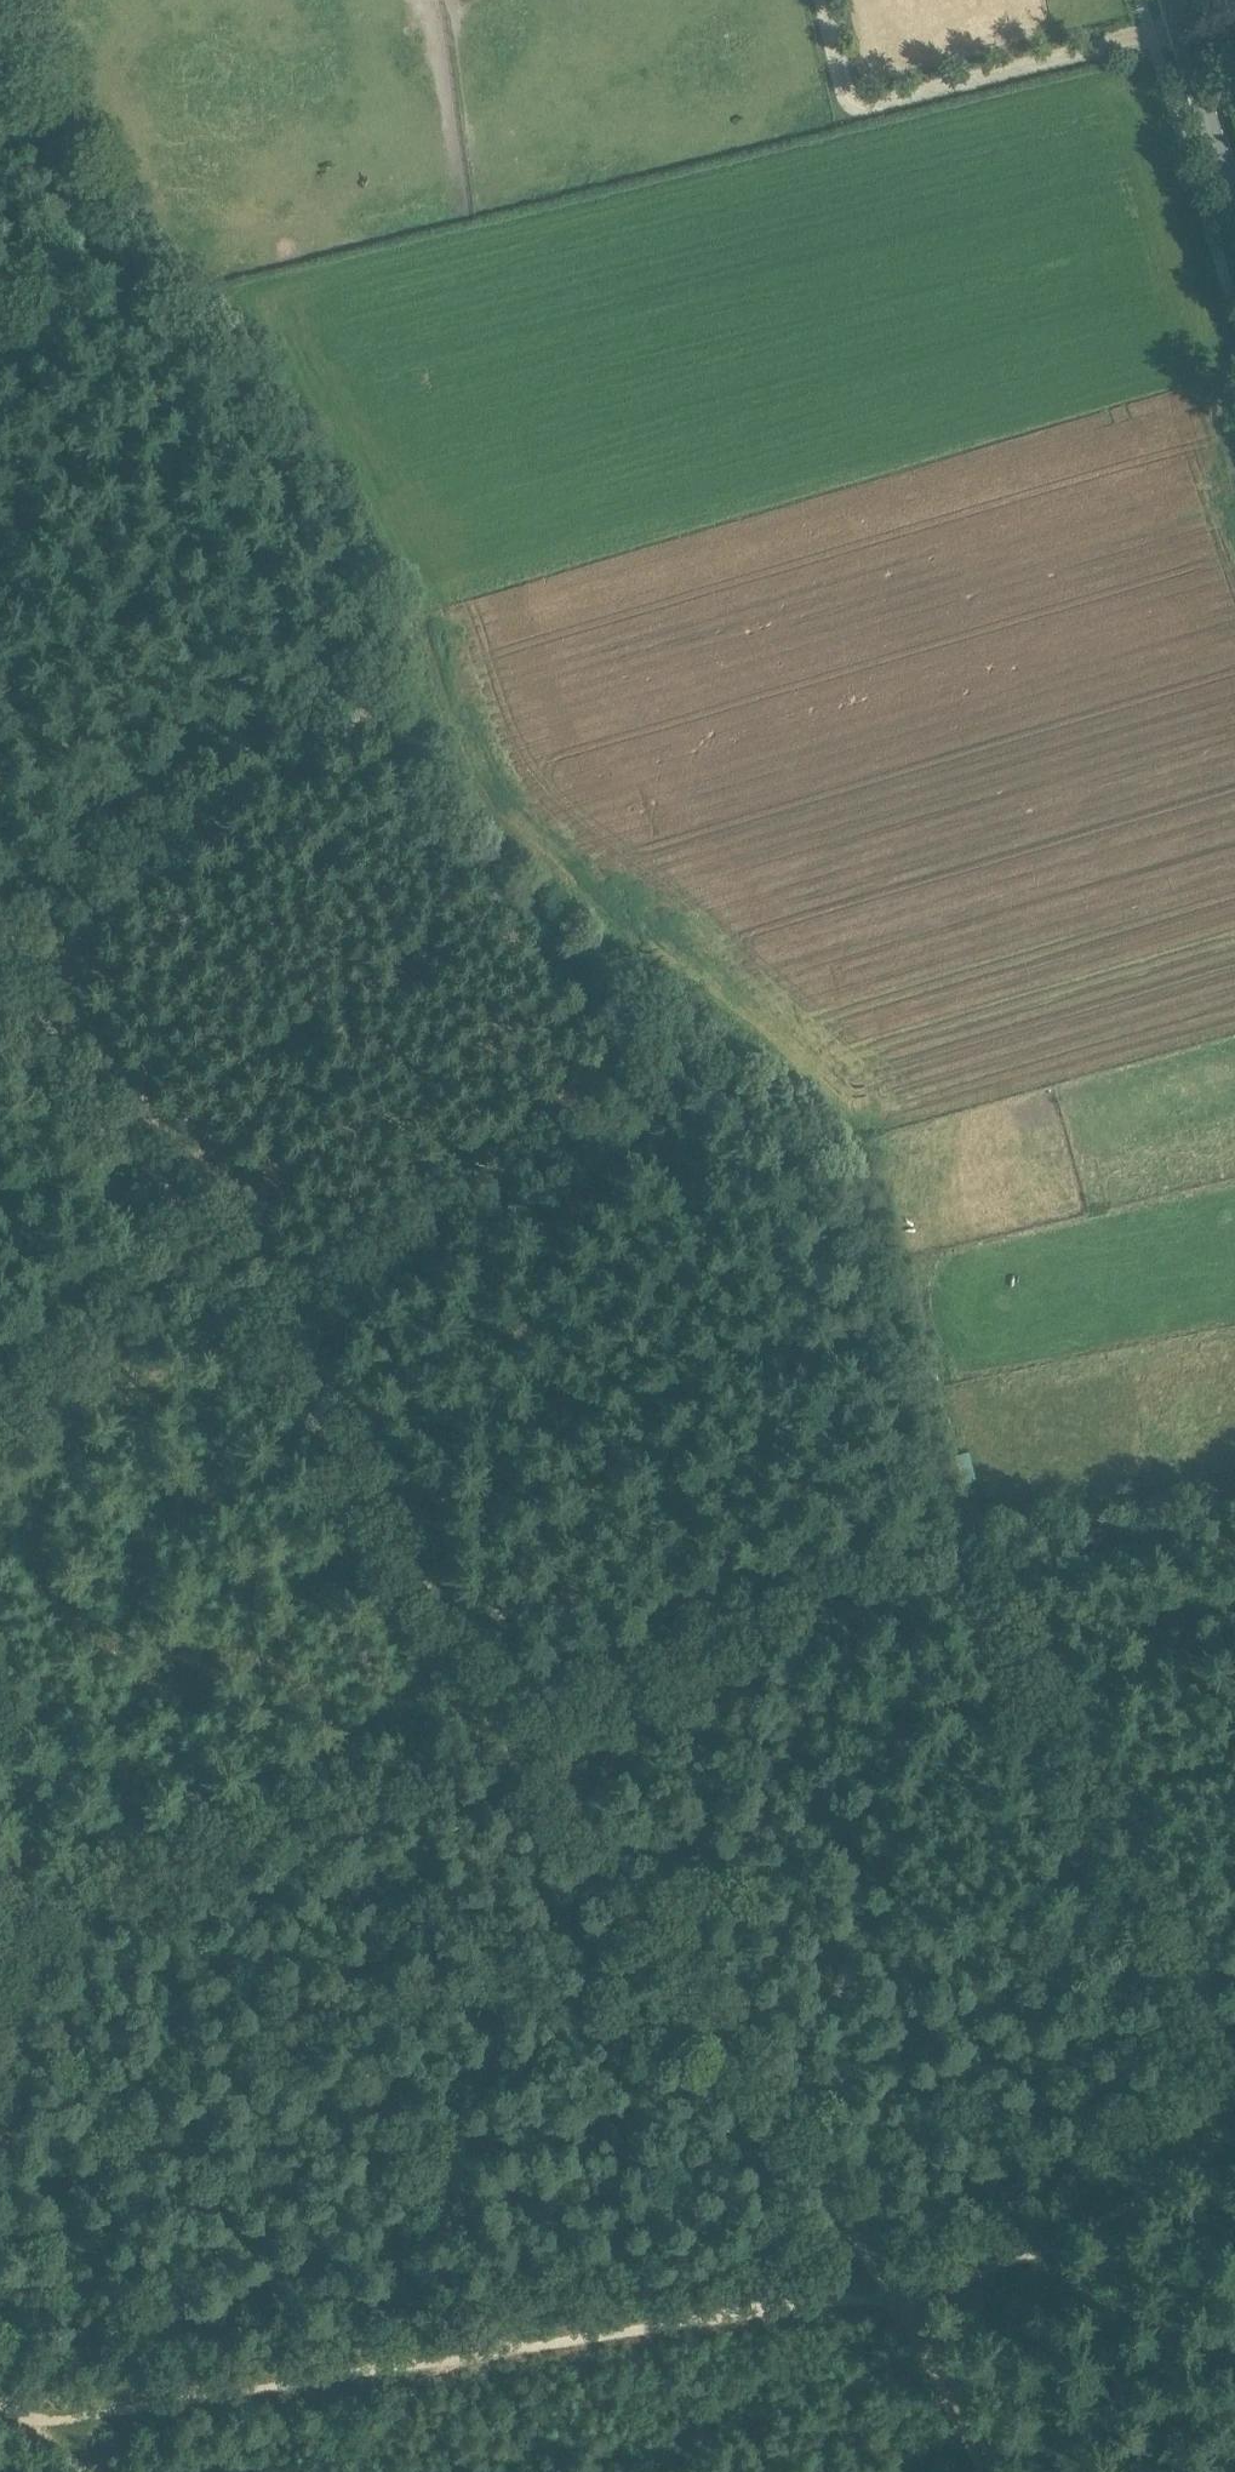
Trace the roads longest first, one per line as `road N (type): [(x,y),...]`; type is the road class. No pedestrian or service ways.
road 1 (track): [(891,2298),(73,1047),(0,884)]
road 2 (track): [(31,2425),(470,2351),(891,2298)]
road 3 (track): [(1214,2143),(1055,1742),(952,1542)]
road 4 (track): [(891,2298),(1069,2239),(1234,2128)]
road 5 (track): [(982,2471),(891,2298)]
road 6 (tertiary): [(1234,213),(1187,60)]

